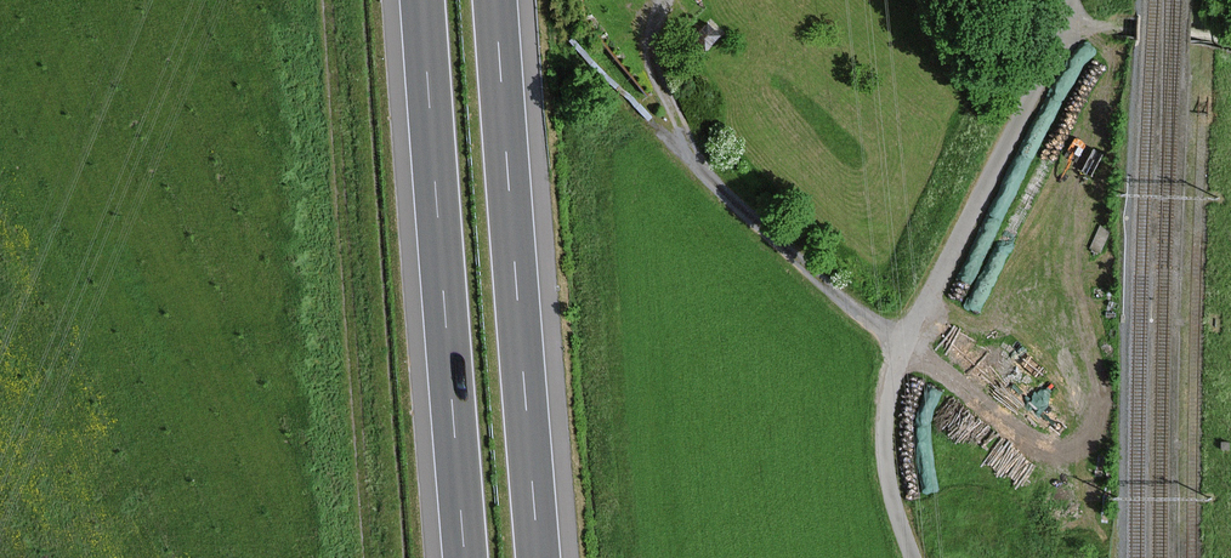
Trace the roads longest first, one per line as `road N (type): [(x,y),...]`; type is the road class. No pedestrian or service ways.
road 1 (unclassified): [(912,557),(886,472),(893,377),(1006,159),(1065,24)]
road 2 (motorway): [(540,557),(496,0)]
road 3 (motorway): [(423,0),(465,557)]
road 4 (unclassified): [(1230,41),(1065,24)]

